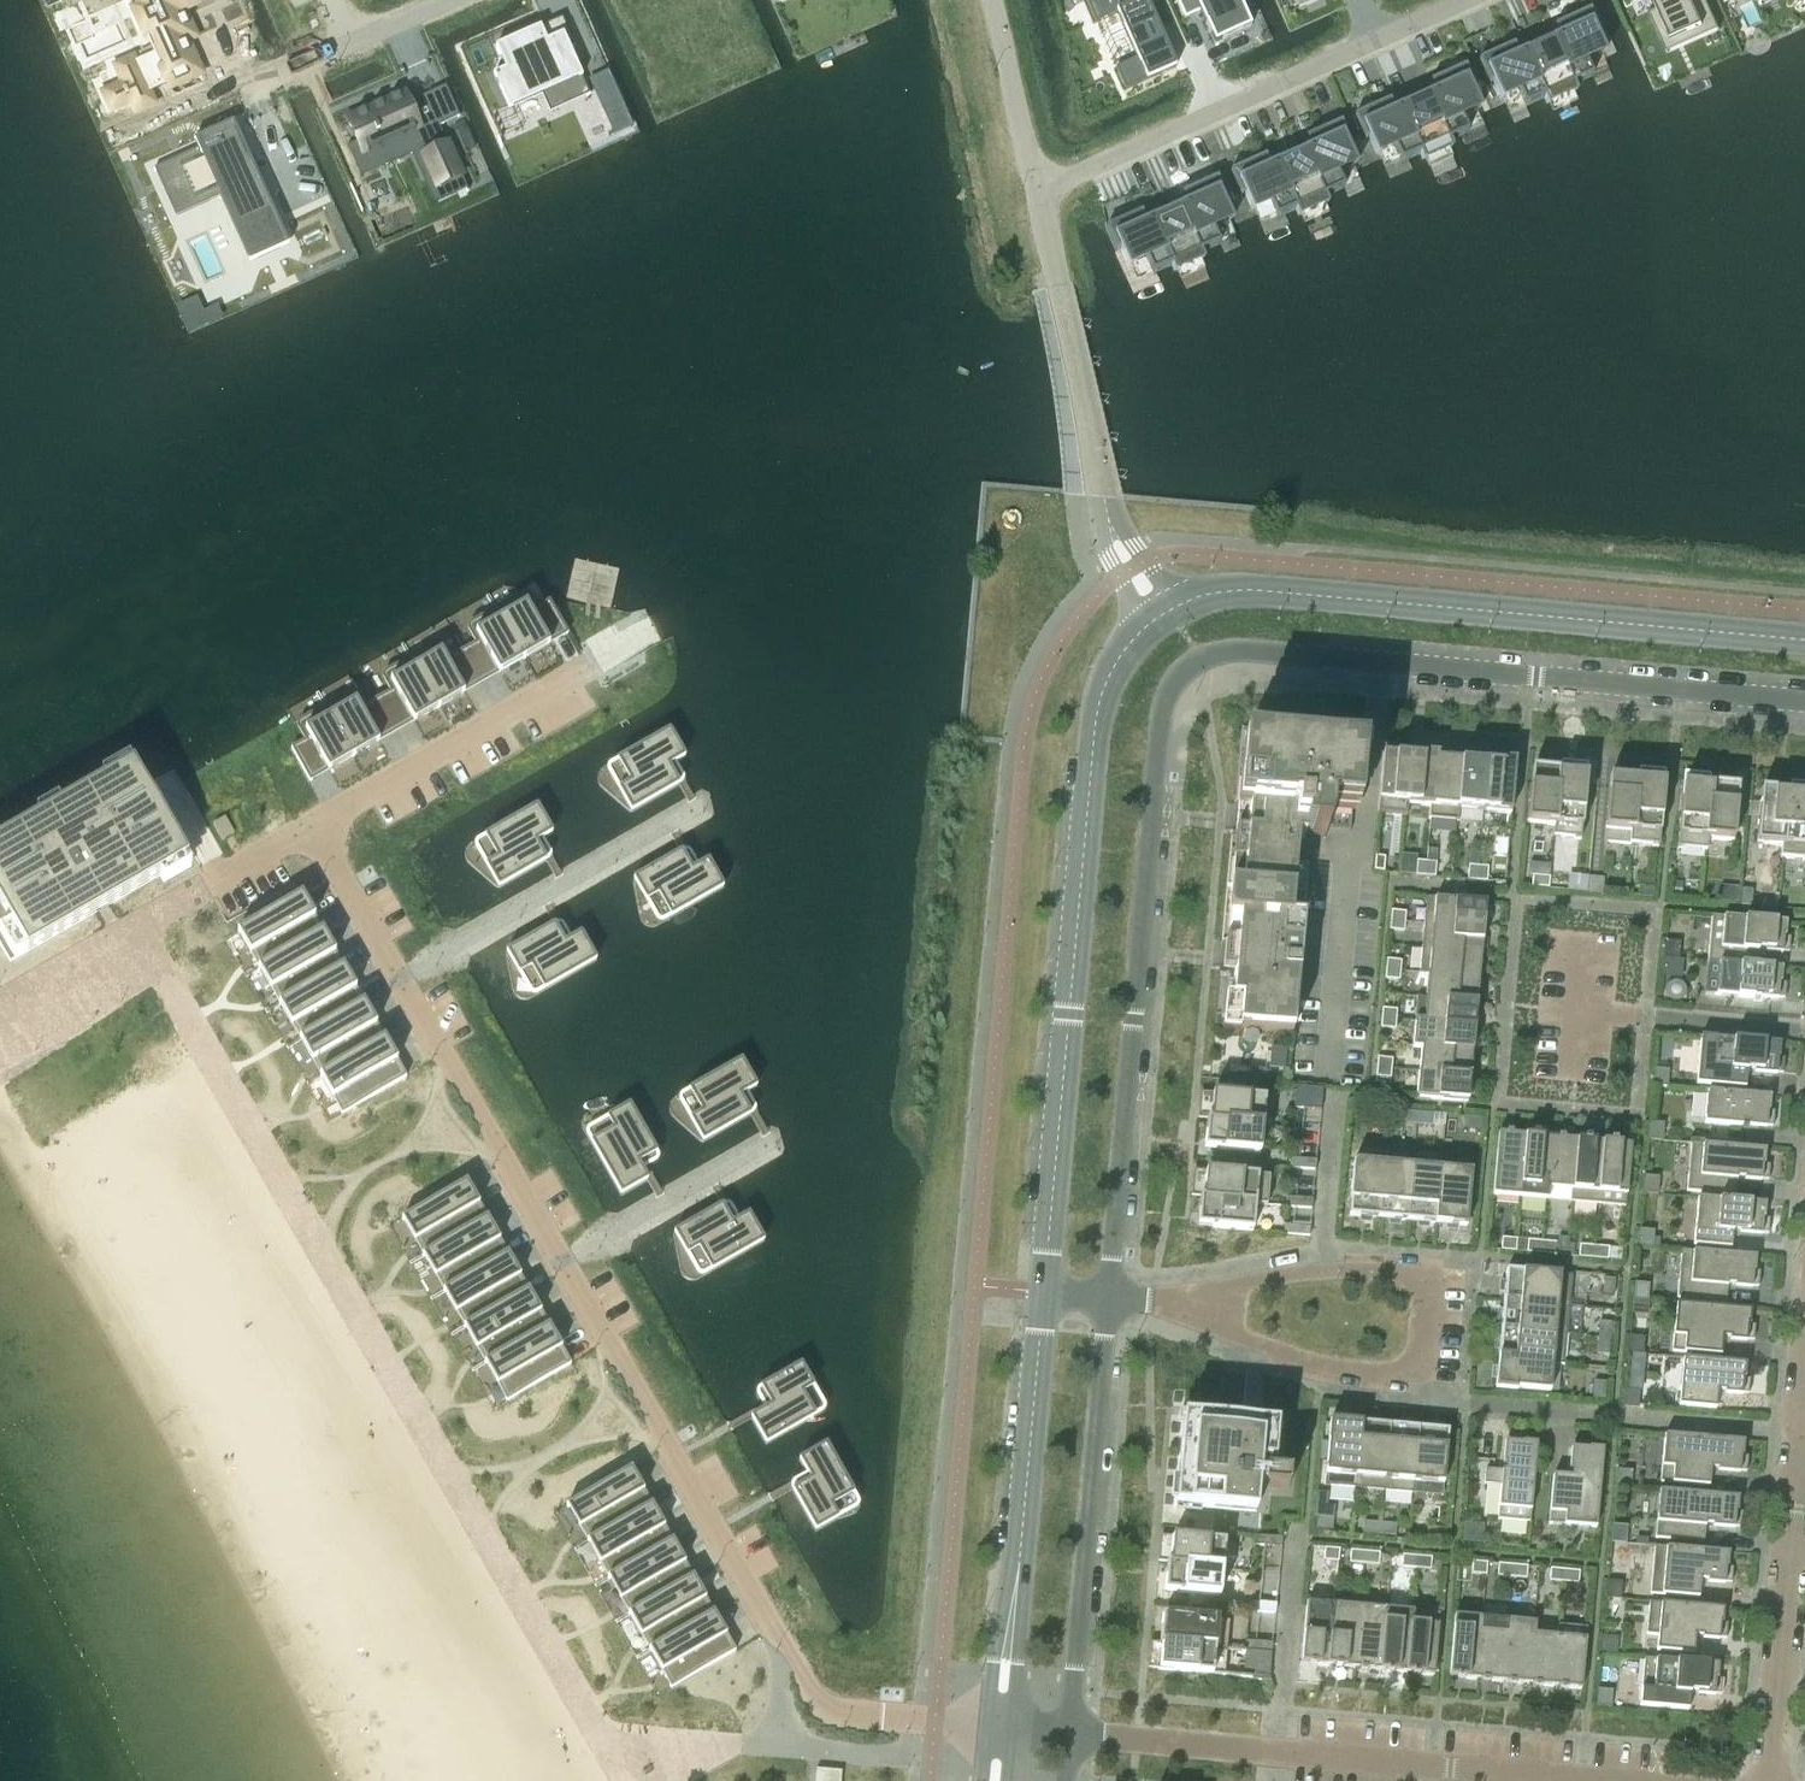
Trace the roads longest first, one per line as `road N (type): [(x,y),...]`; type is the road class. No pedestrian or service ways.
road 1 (residential): [(1106,1297),(1160,718),(1182,676),(1217,654),(1243,652),(1804,701)]
road 2 (residential): [(1005,1729),(844,1719),(821,1713),(809,1697),(313,829)]
road 3 (tertiary): [(1166,612),(1116,660),(1097,708),(1044,1292)]
road 4 (tertiary): [(1804,640),(1252,590),(1166,612)]
road 5 (residential): [(1463,0),(1037,191)]
road 6 (residential): [(1068,1735),(1106,1297)]
road 7 (tertiary): [(1044,1292),(1005,1729)]
road 8 (residential): [(1276,1753),(1320,1367)]
road 9 (residential): [(1423,1377),(1455,1401),(1801,1434)]
road 10 (residential): [(0,1003),(313,829)]
road 11 (unclassified): [(1770,1780),(1801,1434)]
road 12 (residential): [(1591,1780),(1276,1753)]
road 13 (residential): [(313,829),(569,682)]
road 14 (unclassified): [(1110,525),(1059,287)]
road 15 (residential): [(1804,1030),(1575,1011)]
road 16 (residential): [(1423,1377),(1432,1276),(1323,1272)]
road 17 (residential): [(1276,1753),(1068,1735)]
road 18 (unclassified): [(993,0),(1037,191)]
road 19 (residential): [(449,0),(272,80)]
road 20 (residential): [(1323,1272),(1338,1096)]
road 21 (residential): [(1204,1305),(1258,1346),(1320,1367)]
road 22 (residential): [(1323,1272),(1267,1279),(1204,1305)]
road 23 (unclassified): [(1110,525),(1104,544),(1137,606),(1166,612)]

